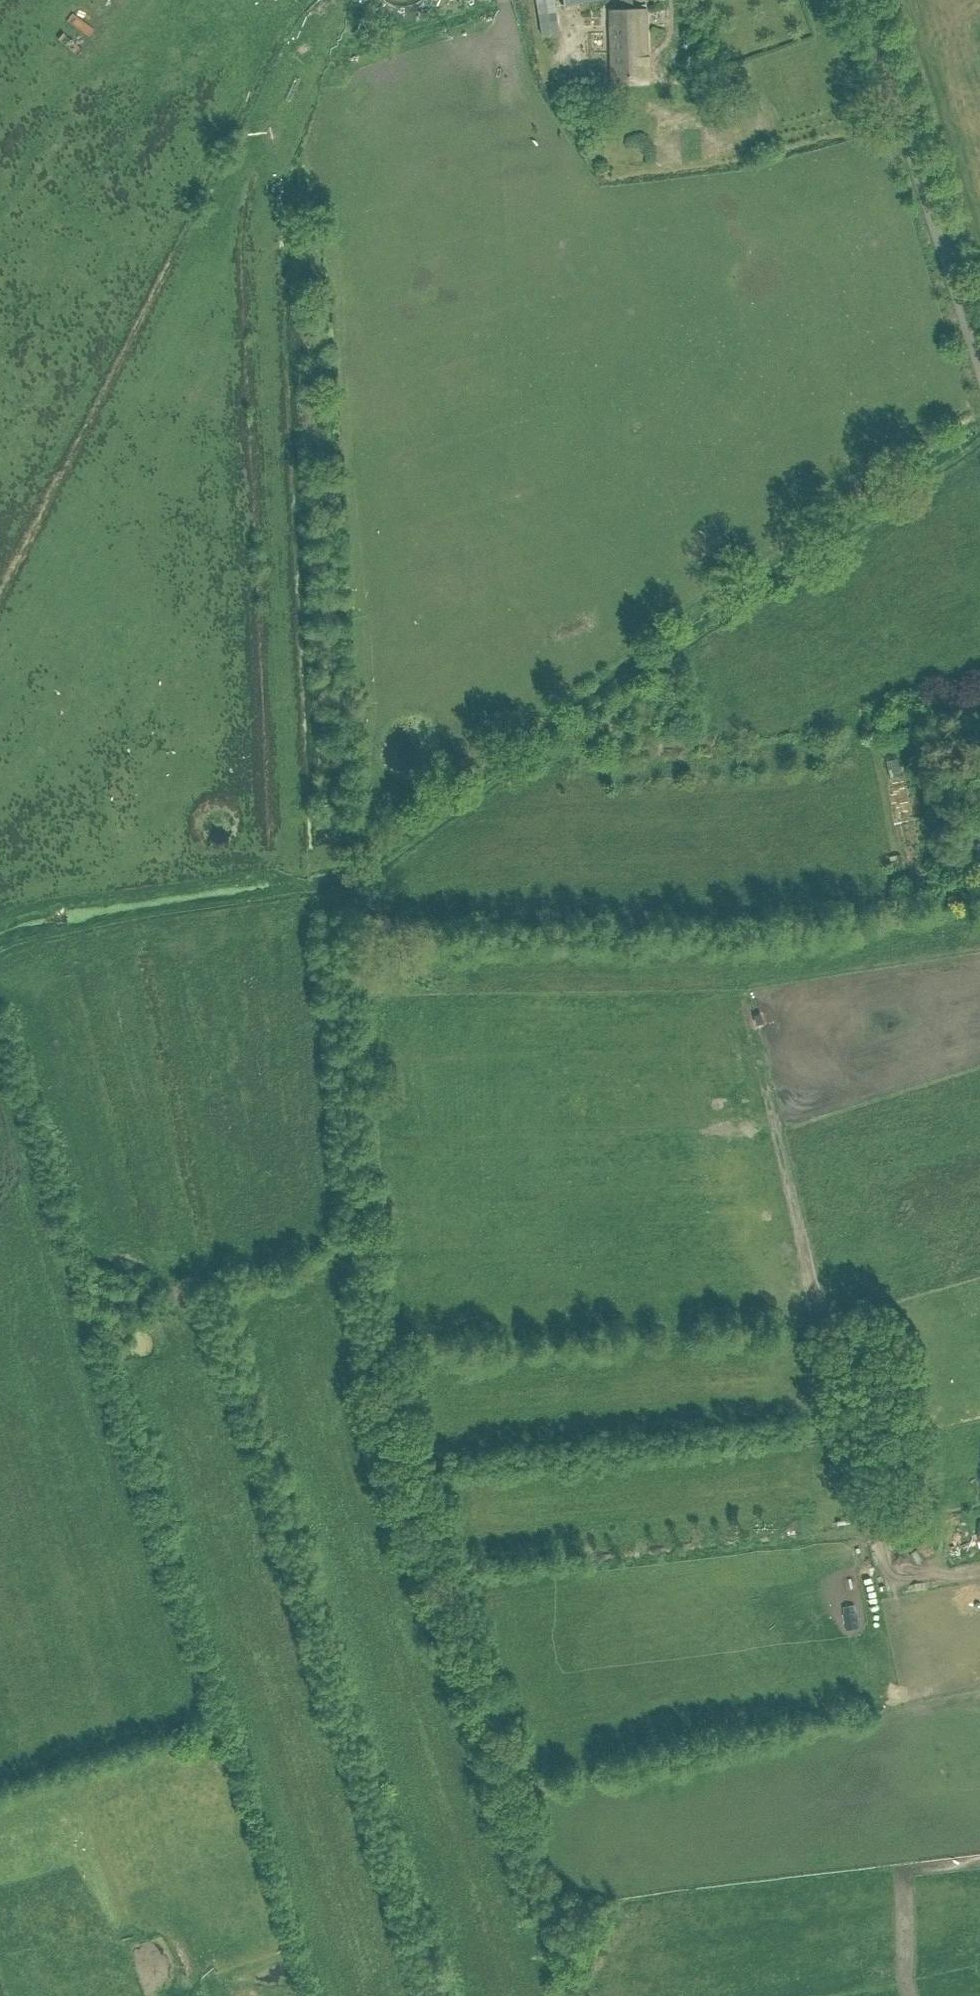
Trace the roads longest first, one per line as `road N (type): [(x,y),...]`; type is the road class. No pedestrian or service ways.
road 1 (unclassified): [(979,362),(860,0)]

